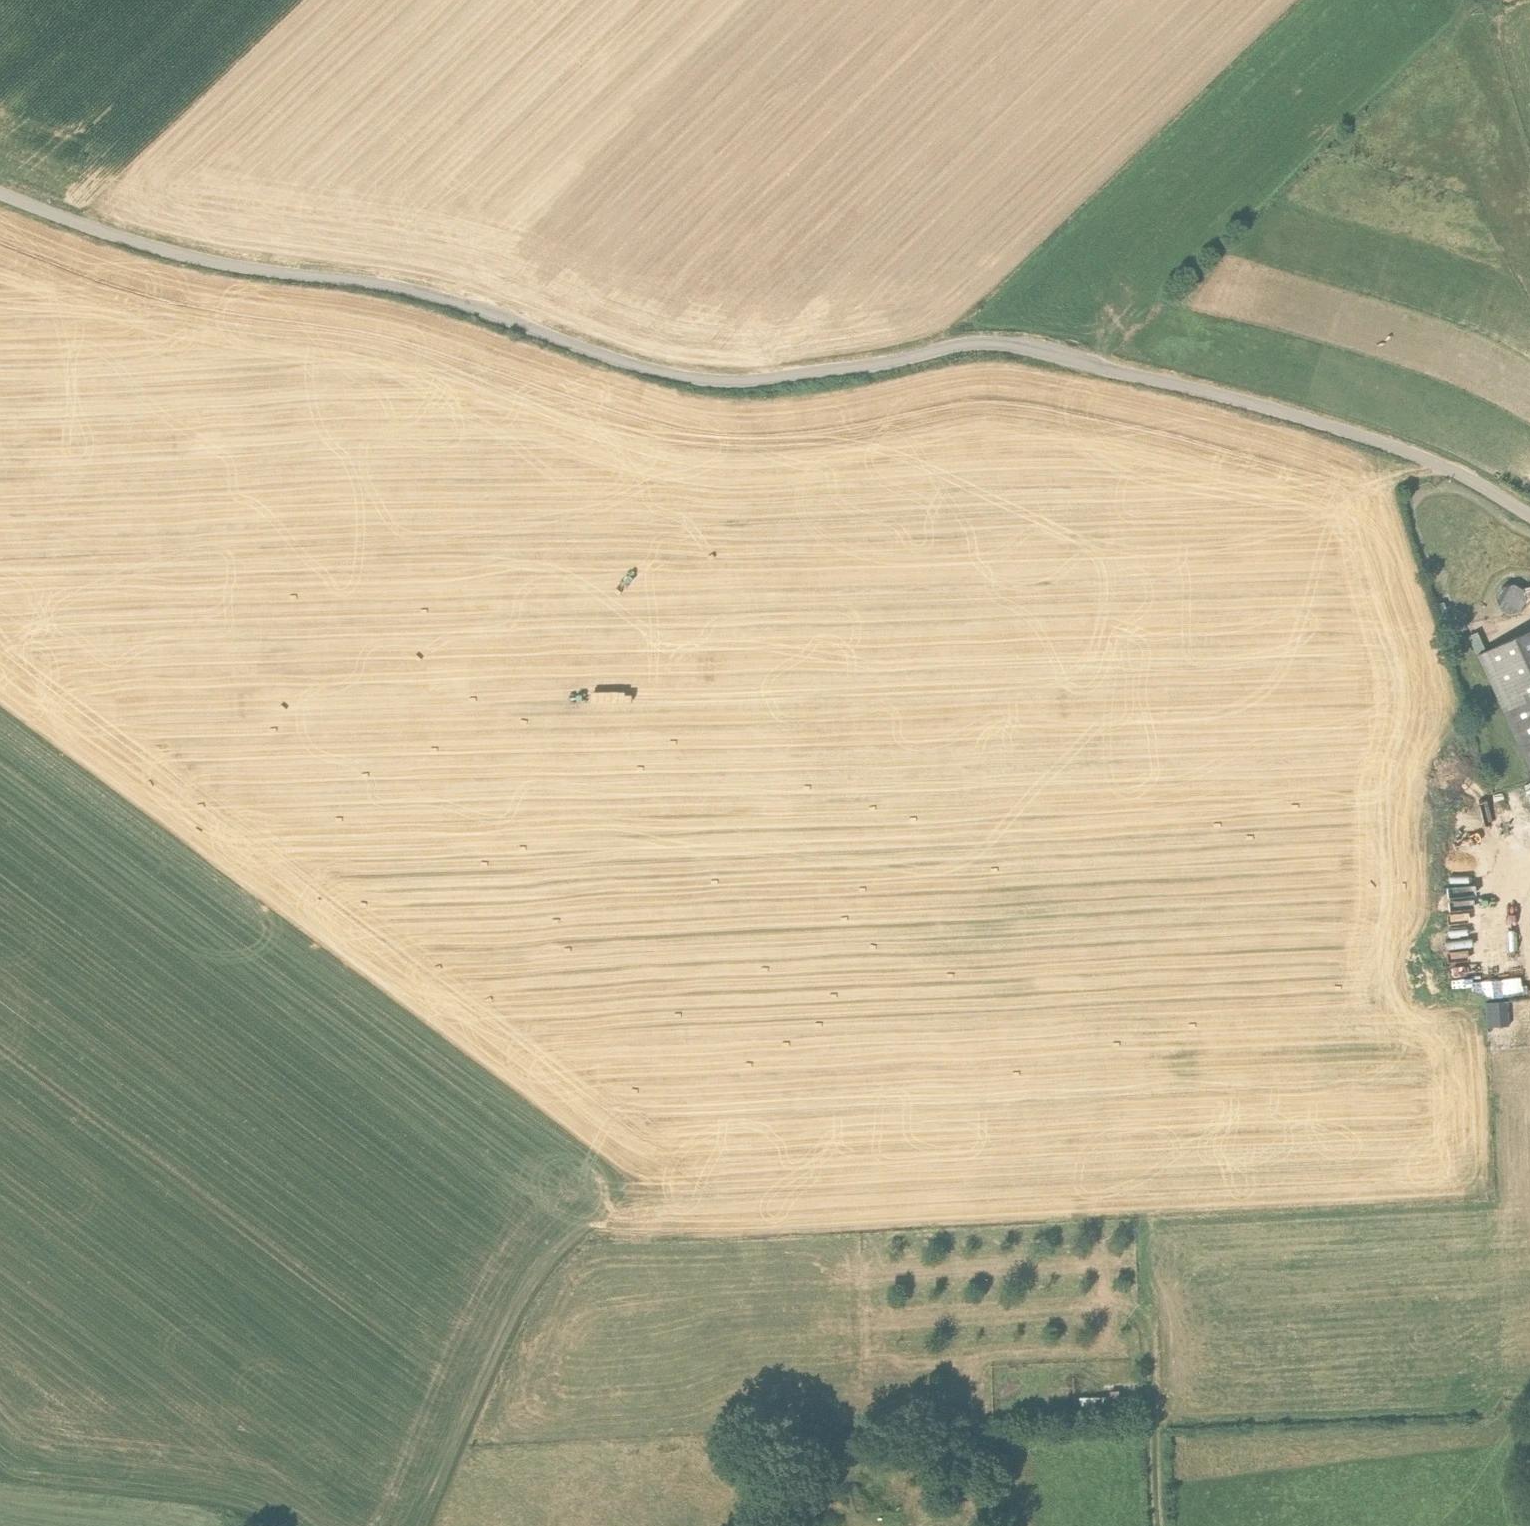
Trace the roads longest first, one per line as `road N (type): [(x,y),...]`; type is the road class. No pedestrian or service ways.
road 1 (track): [(1529,515),(1466,475),(1352,433),(1021,346),(972,341),(854,367),(759,380),(694,378),(421,292),(155,247),(0,193)]
road 2 (track): [(1156,1525),(1143,1213)]
road 3 (track): [(1529,174),(1479,12)]

